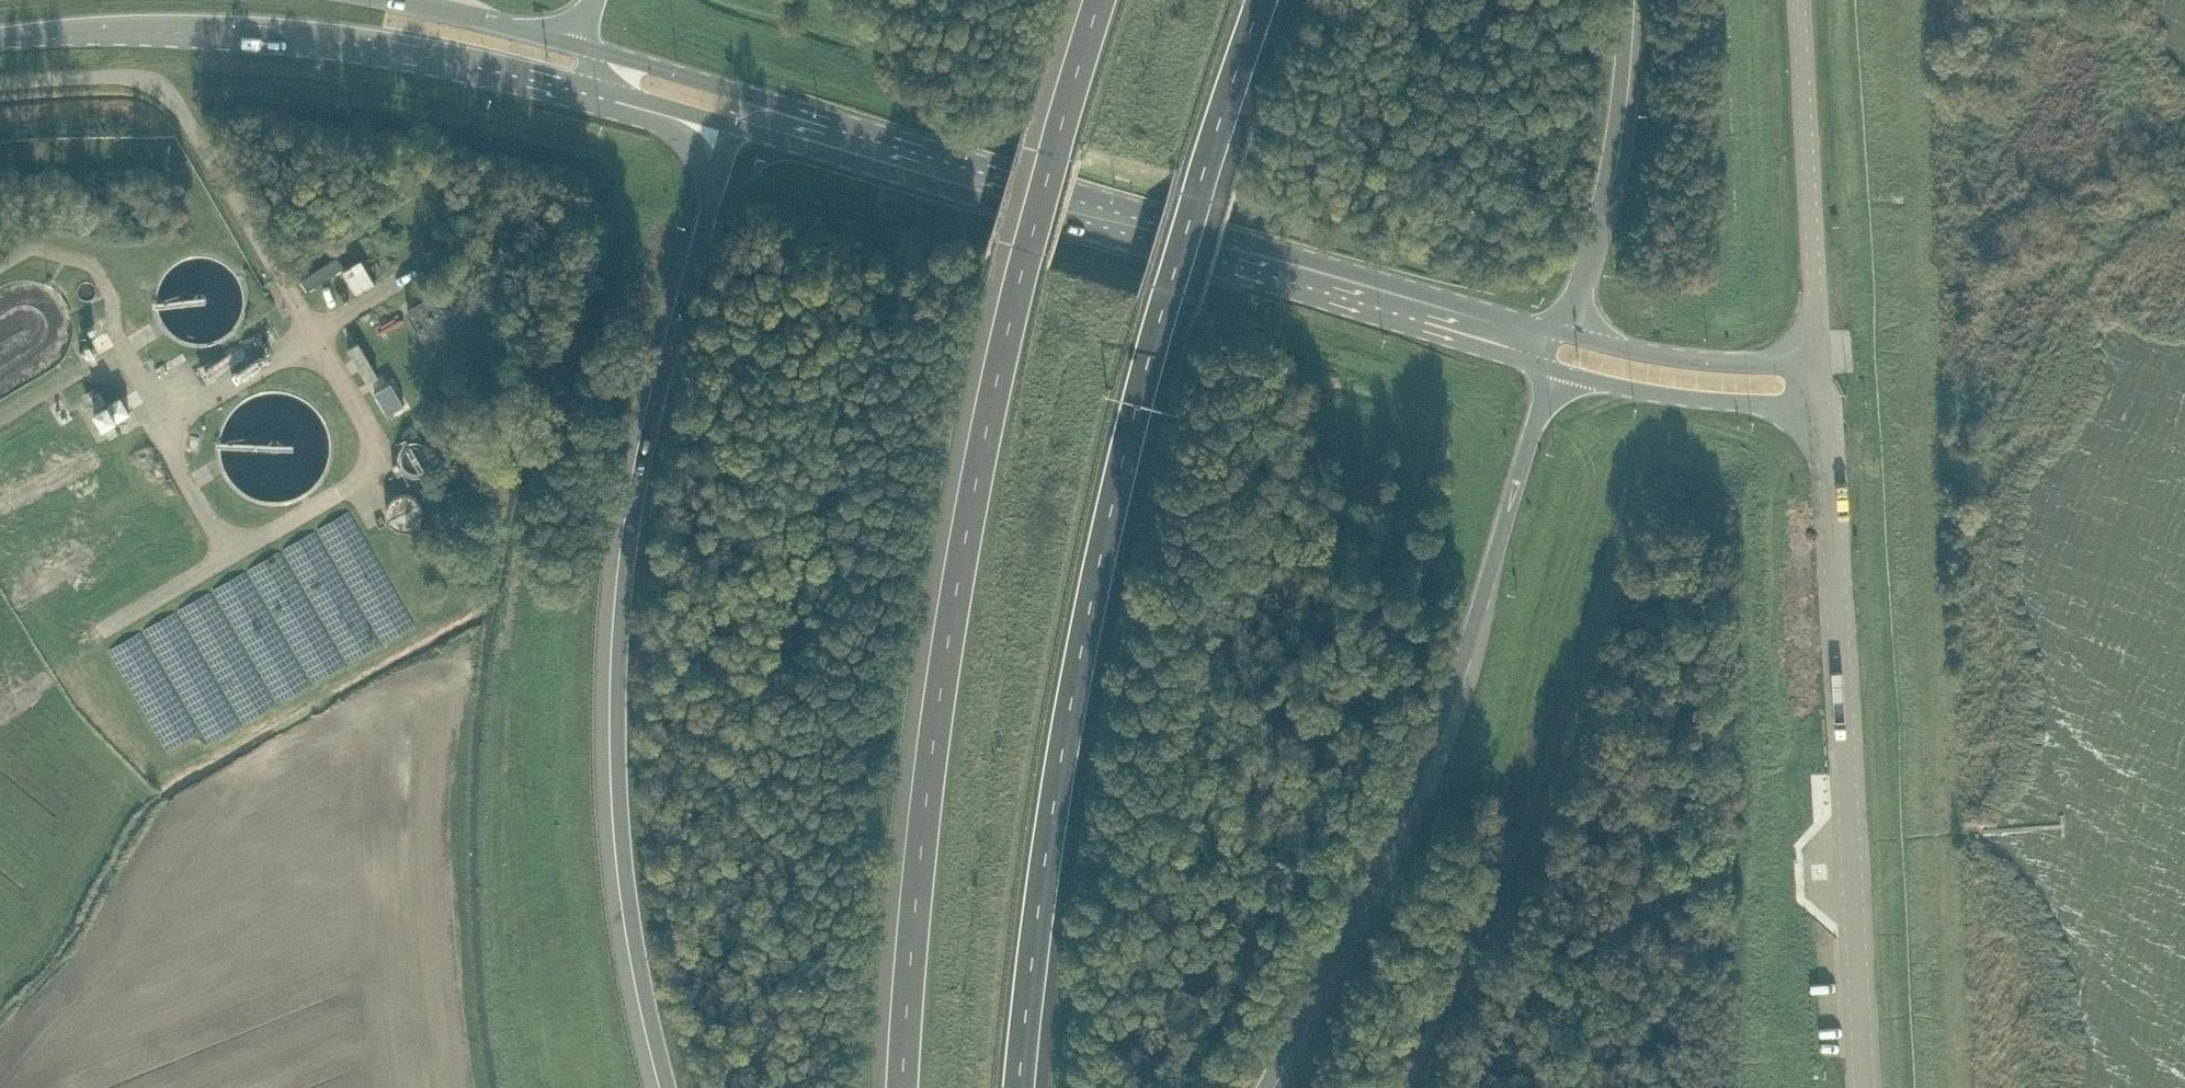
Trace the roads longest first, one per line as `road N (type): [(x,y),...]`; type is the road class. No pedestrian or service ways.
road 1 (motorway): [(1017,1087),(1068,721),(1099,569),(1169,287),(1261,0)]
road 2 (motorway): [(1099,0),(1029,247),(972,507),(919,832),(897,1087)]
road 3 (motorway): [(733,125),(645,444),(618,657),(622,838),(667,1087)]
road 4 (primary): [(779,121),(1528,341)]
road 5 (motorway): [(1268,1087),(1438,727),(1552,369)]
road 6 (tertiary): [(1865,1087),(1820,408)]
road 7 (primary): [(0,35),(142,21),(359,34),(617,93)]
road 8 (unclassified): [(0,83),(103,75),(160,84),(281,275)]
road 9 (unclassified): [(1817,361),(1798,0)]
road 10 (motorway): [(1566,334),(1609,171),(1626,0)]
road 11 (tertiary): [(1552,369),(1728,403),(1820,408)]
road 12 (tertiary): [(1817,361),(1737,362),(1566,334)]
road 13 (primary): [(779,121),(745,92),(582,46)]
road 14 (primary): [(582,46),(396,0)]
road 15 (primary): [(617,93),(733,125)]

